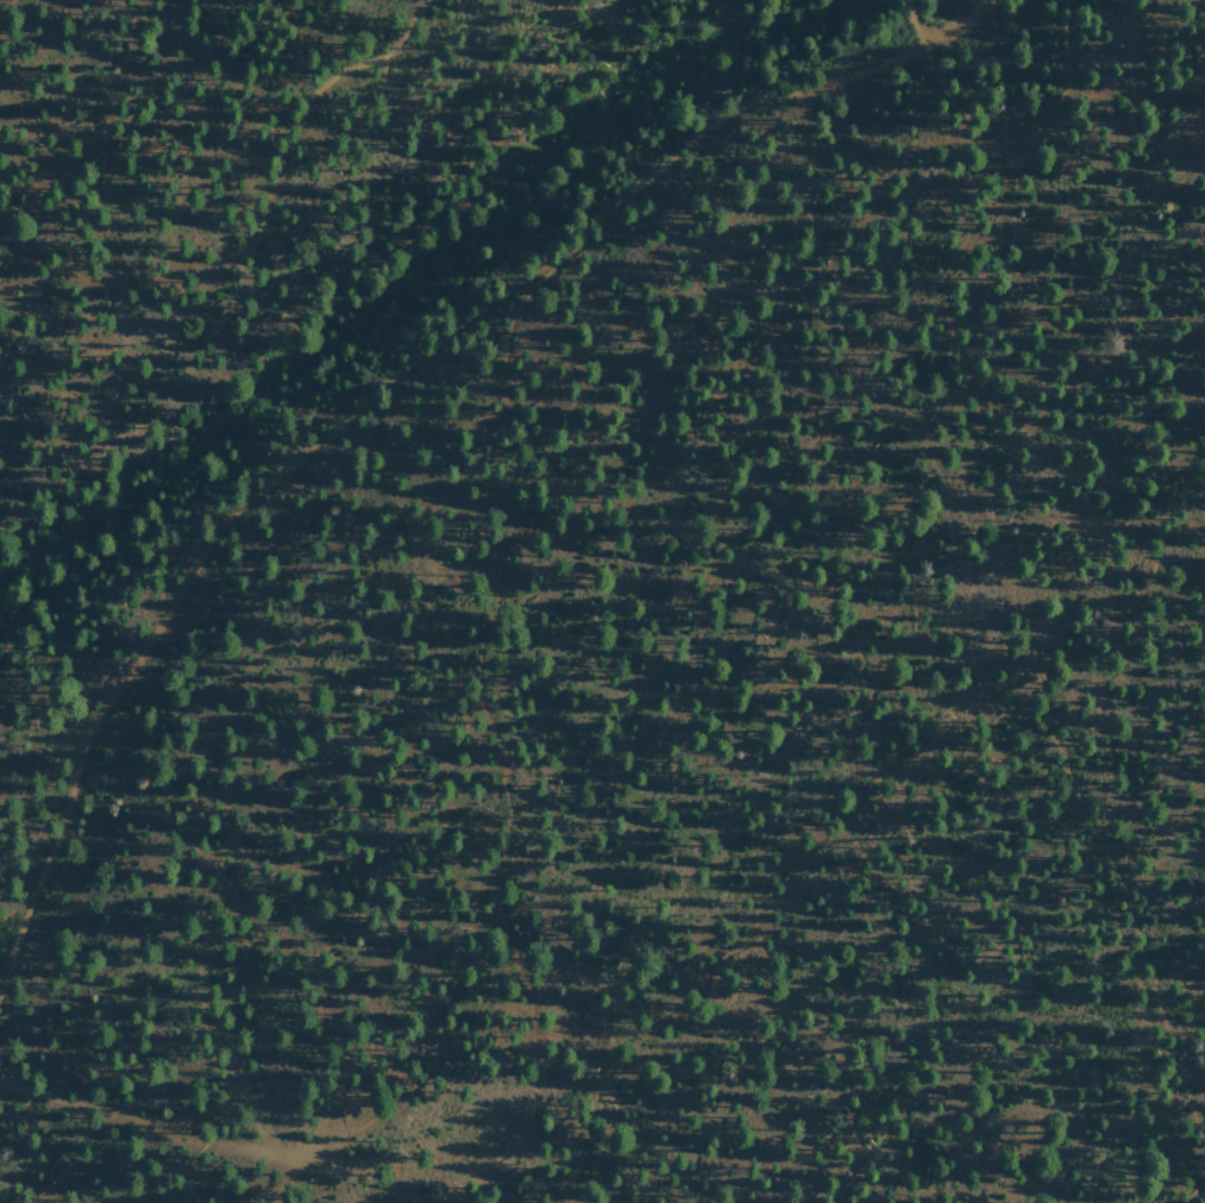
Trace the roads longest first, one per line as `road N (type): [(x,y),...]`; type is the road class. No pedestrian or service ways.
road 1 (track): [(987,0),(898,55),(743,105),(513,294),(263,482),(183,581),(95,716),(0,977)]

